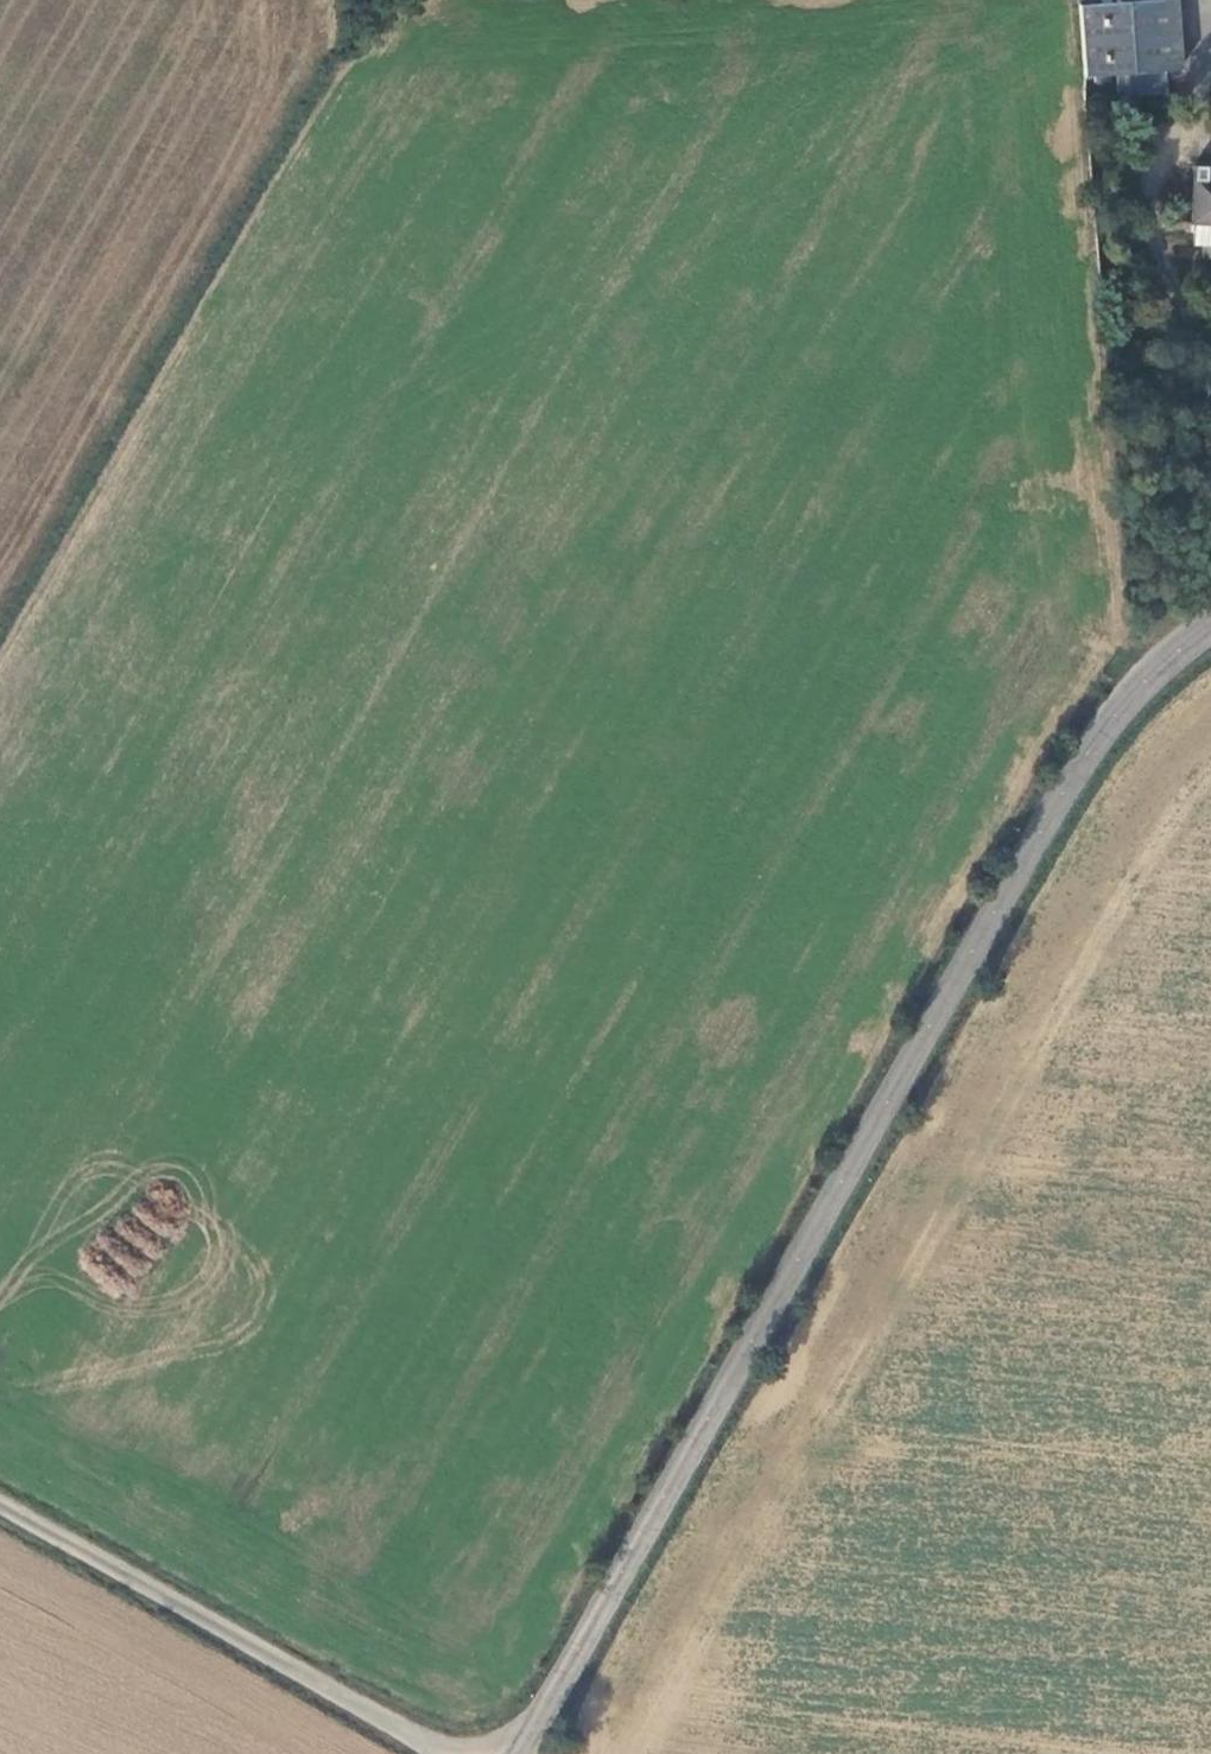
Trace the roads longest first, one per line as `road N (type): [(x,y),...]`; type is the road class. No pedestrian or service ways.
road 1 (unclassified): [(1210,626),(1129,696),(1087,754),(518,1753)]
road 2 (unclassified): [(0,1505),(445,1753)]

